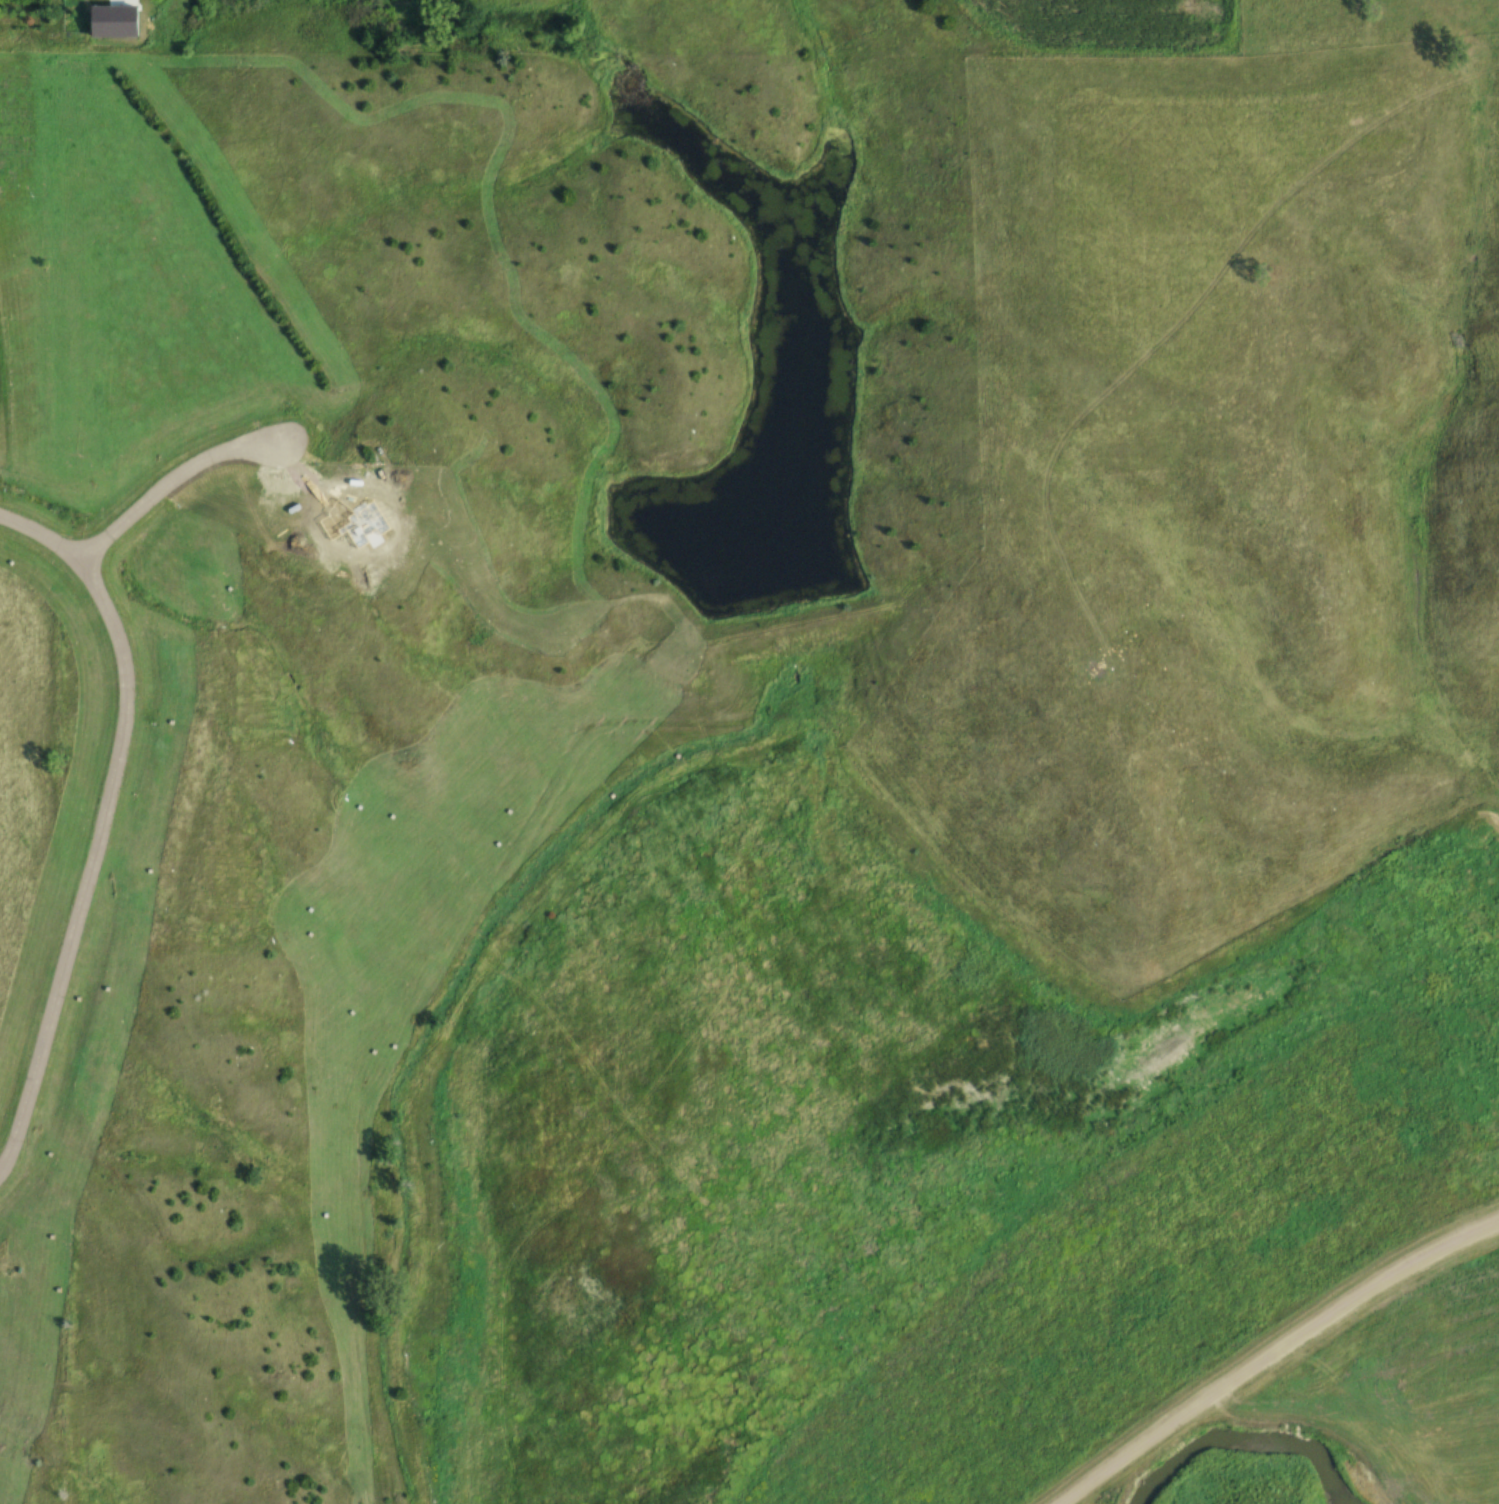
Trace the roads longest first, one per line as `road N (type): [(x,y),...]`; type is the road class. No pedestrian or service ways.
road 1 (residential): [(0,1170),(115,735),(121,658),(80,553),(0,517)]
road 2 (residential): [(80,553),(174,472),(222,446),(274,440)]

